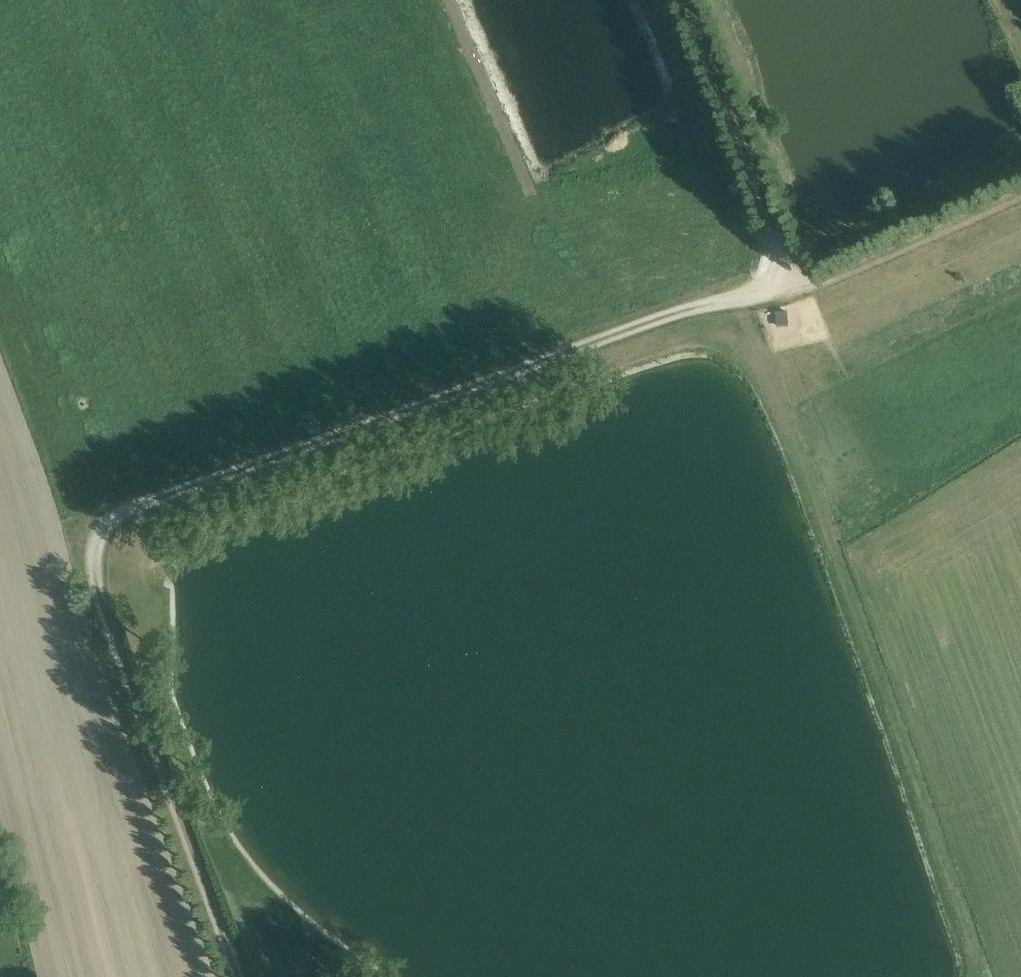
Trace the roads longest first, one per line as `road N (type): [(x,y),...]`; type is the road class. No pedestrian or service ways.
road 1 (track): [(250,976),(97,577),(97,548),(115,524),(746,291),(767,273),(779,244),(684,0)]

